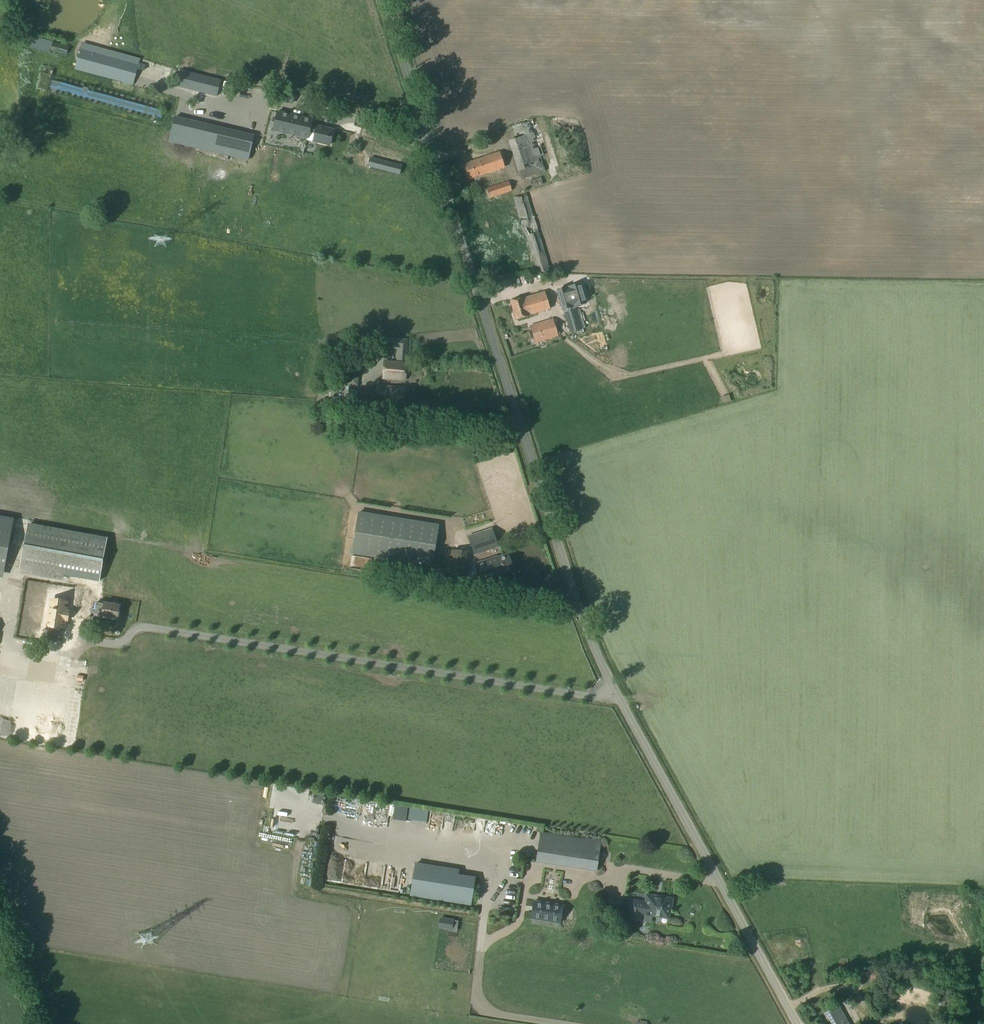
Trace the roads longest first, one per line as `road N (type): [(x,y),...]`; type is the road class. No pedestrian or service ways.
road 1 (unclassified): [(797,1023),(586,635),(383,0)]

